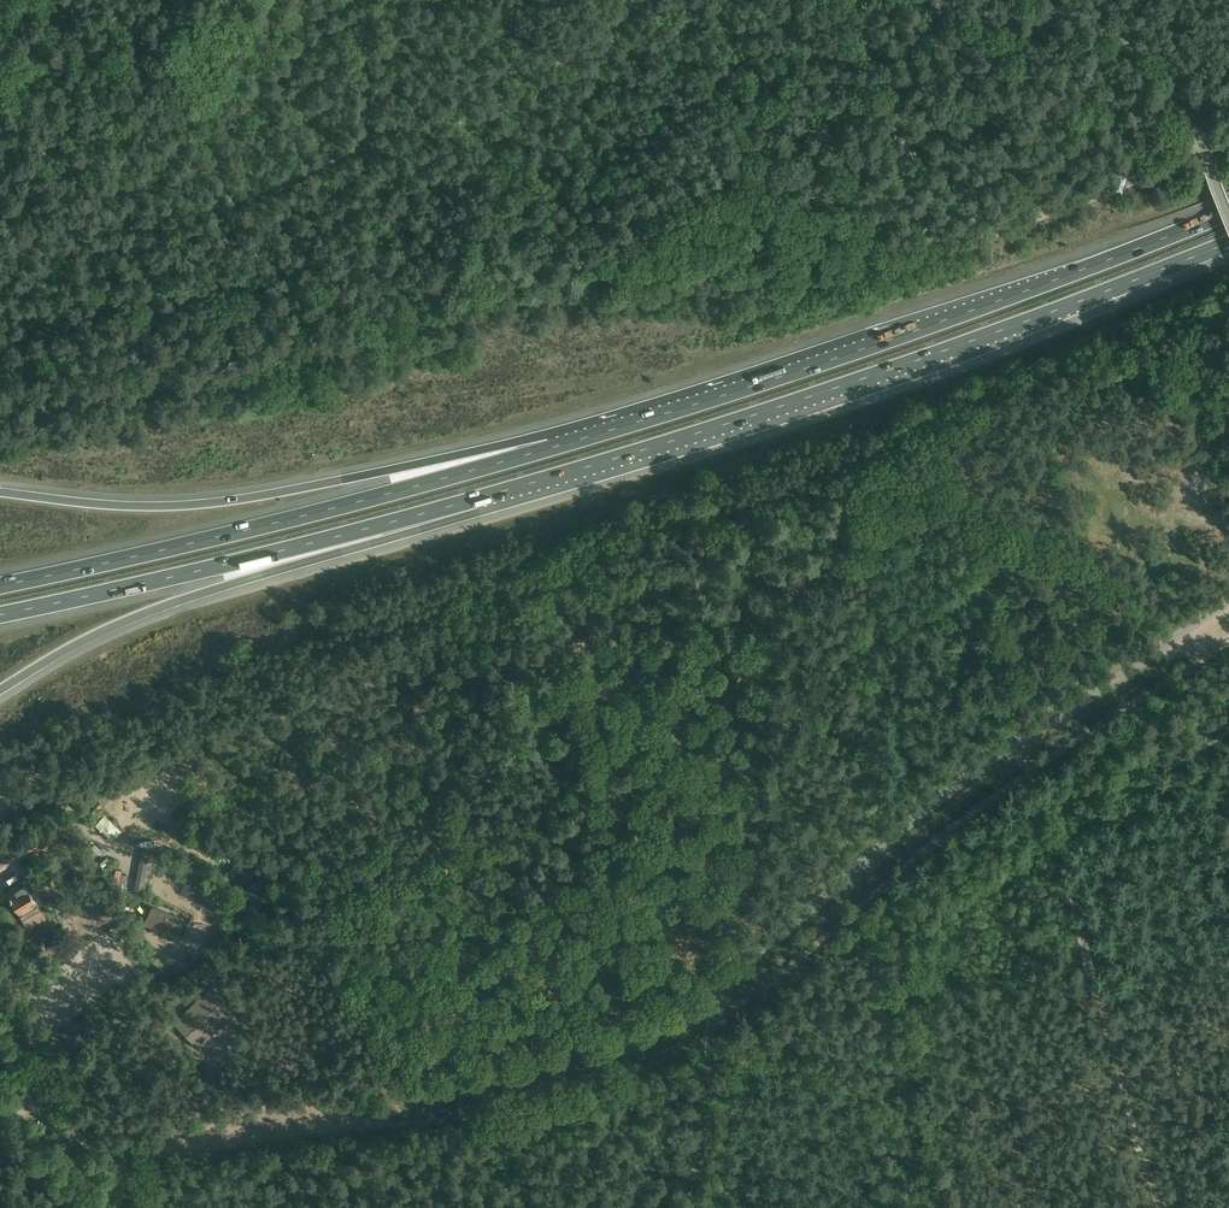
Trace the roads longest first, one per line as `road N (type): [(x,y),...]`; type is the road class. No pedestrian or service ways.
road 1 (unclassified): [(693,1207),(711,1032),(741,966),(978,766),(1228,604)]
road 2 (motorway): [(474,499),(806,397),(1228,243)]
road 3 (motorway): [(1228,212),(876,344),(550,448)]
road 4 (motorway): [(550,448),(0,586)]
road 5 (motorway): [(550,448),(210,501),(110,502),(0,489)]
road 6 (motorway): [(0,693),(142,617),(474,499)]
road 7 (motorway): [(0,615),(474,499)]
road 8 (unclassified): [(1228,214),(1177,92),(1121,34),(1077,17),(983,19),(918,0)]
road 9 (track): [(45,1117),(81,1142),(157,1151),(382,1127)]
road 10 (track): [(710,1047),(558,1100),(382,1127)]
road 11 (track): [(889,883),(904,919),(922,1084),(913,1123),(927,1207)]

